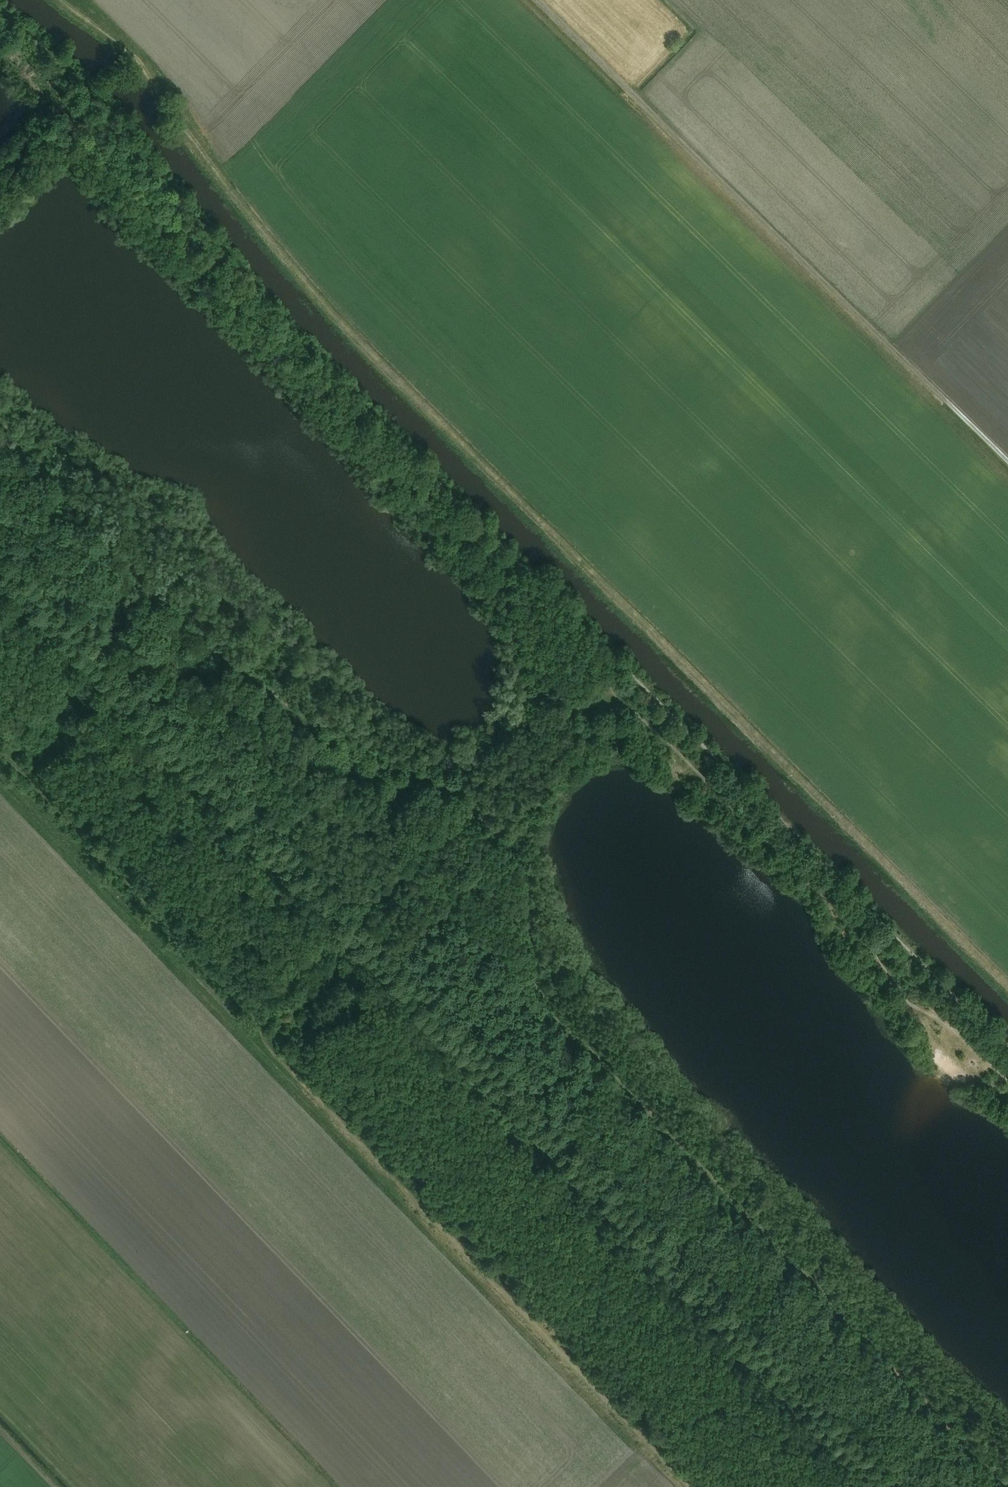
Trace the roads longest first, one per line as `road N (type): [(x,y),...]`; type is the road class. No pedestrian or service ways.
road 1 (unclassified): [(532,0),(1007,465)]
road 2 (track): [(263,1033),(691,1486)]
road 3 (track): [(0,745),(249,1008),(263,1033)]

